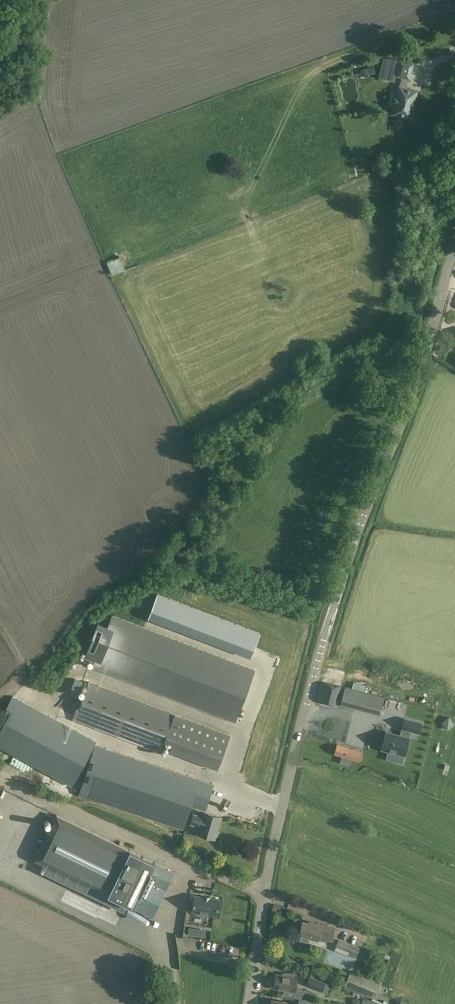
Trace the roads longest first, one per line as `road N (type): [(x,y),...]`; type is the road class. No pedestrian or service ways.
road 1 (unclassified): [(248,1003),(281,787),(319,655),(454,267)]
road 2 (track): [(265,893),(0,782)]

